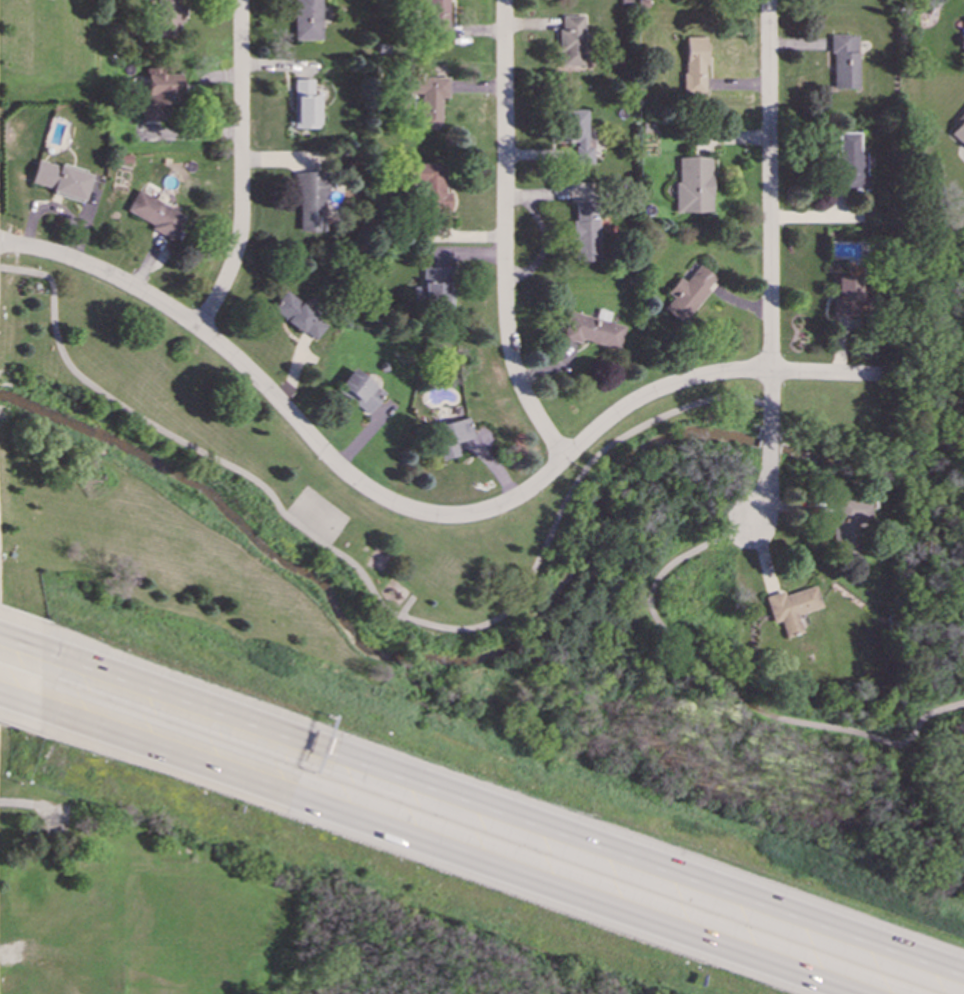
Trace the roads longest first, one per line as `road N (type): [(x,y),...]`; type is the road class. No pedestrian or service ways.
road 1 (motorway): [(963,978),(0,642)]
road 2 (residential): [(886,375),(749,370),(684,380),(636,398),(512,500),(472,514),(433,514),(388,501),(348,476),(232,357),(139,292),(0,240)]
road 3 (motorway): [(4,699),(847,993)]
road 4 (residential): [(769,0),(768,481),(747,530)]
road 5 (residential): [(503,0),(505,320),(518,379),(564,457)]
road 6 (residential): [(240,0),(238,240),(197,329)]

